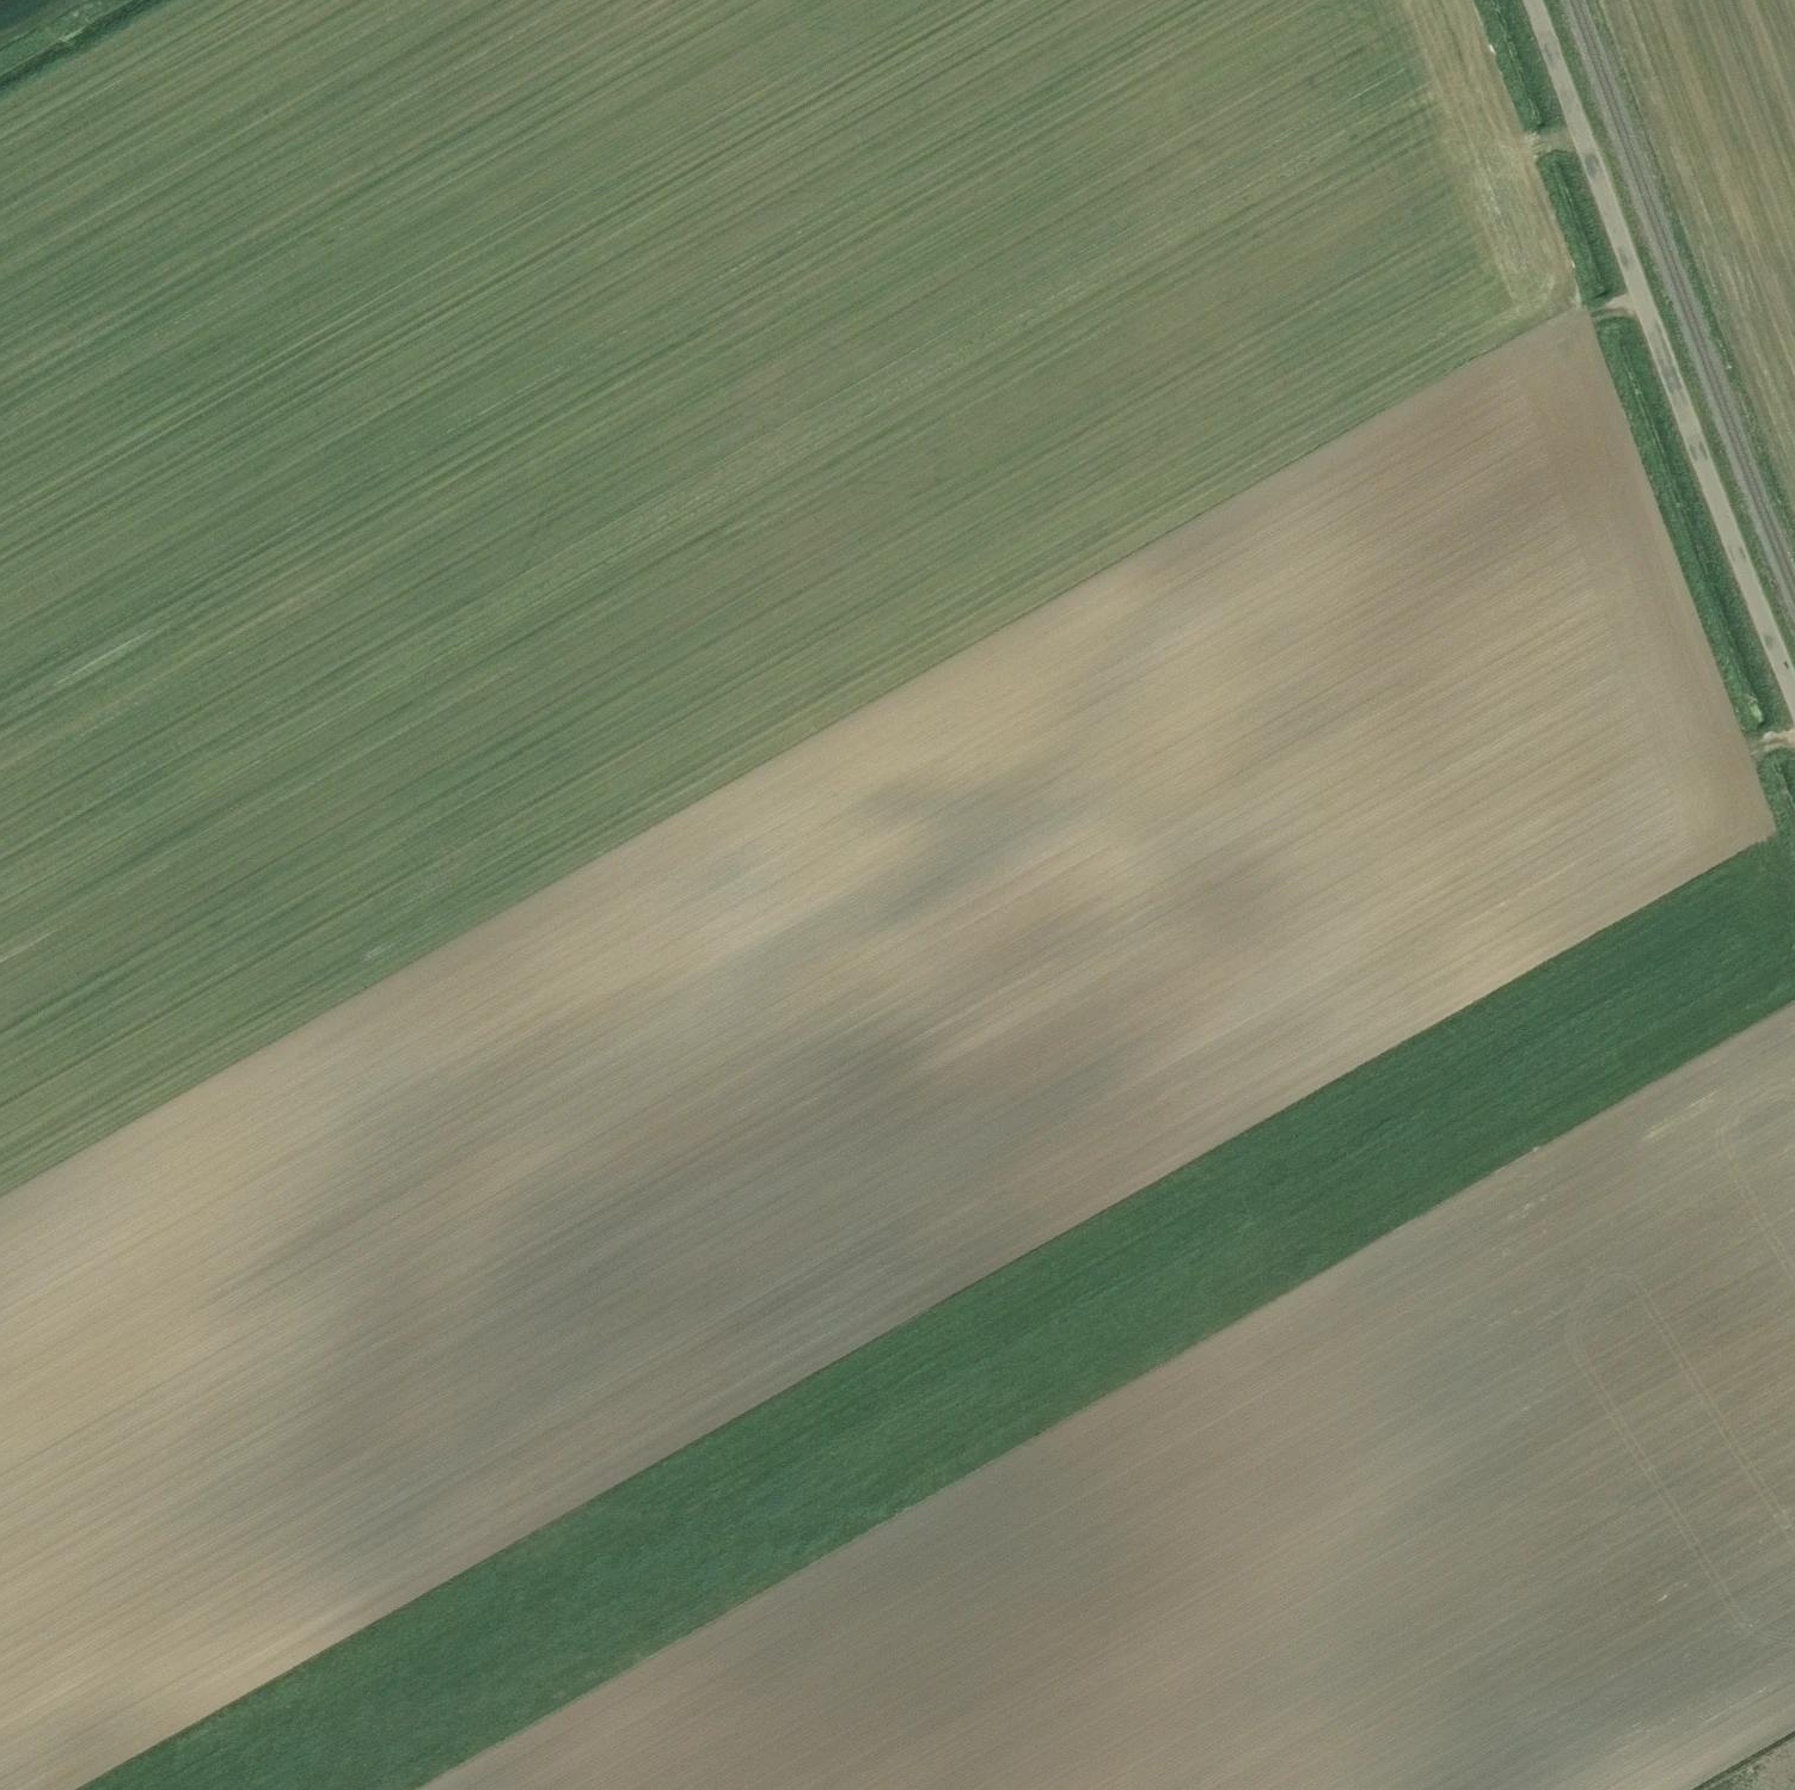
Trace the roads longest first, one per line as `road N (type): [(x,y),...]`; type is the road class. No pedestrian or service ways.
road 1 (unclassified): [(1532,0),(1794,700)]

